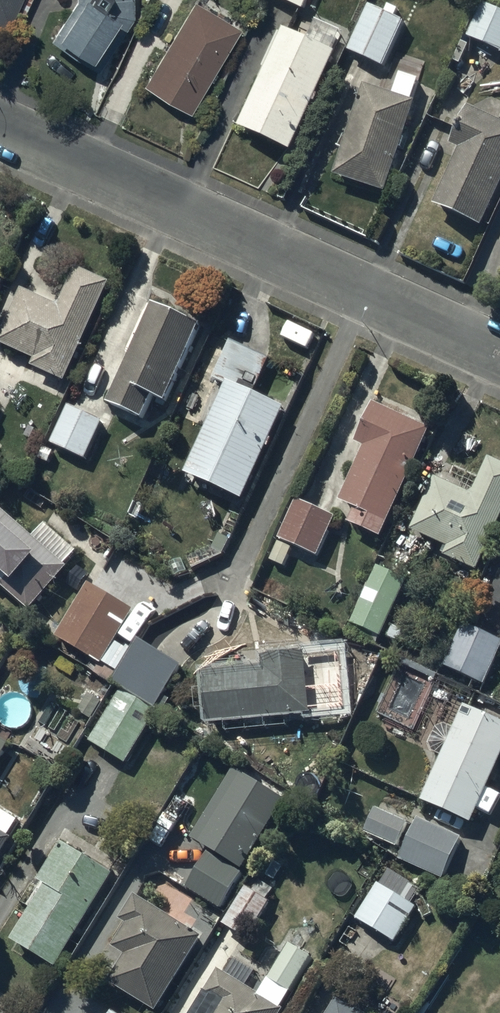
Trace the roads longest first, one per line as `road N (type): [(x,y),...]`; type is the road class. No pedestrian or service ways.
road 1 (residential): [(0,122),(499,351)]

